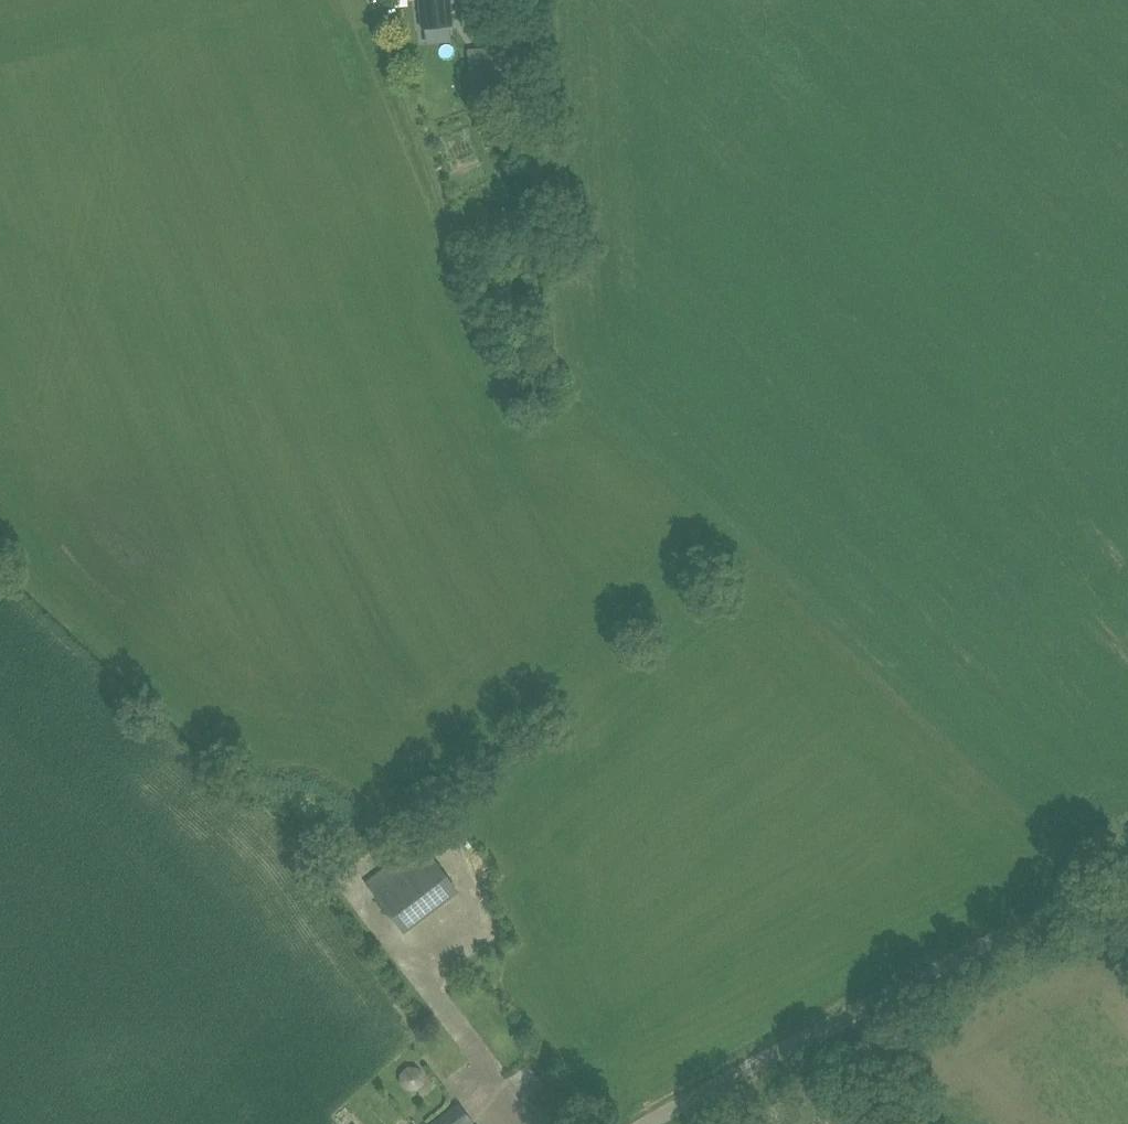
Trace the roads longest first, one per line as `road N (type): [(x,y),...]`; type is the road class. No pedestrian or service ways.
road 1 (unclassified): [(651,1123),(1127,867)]

